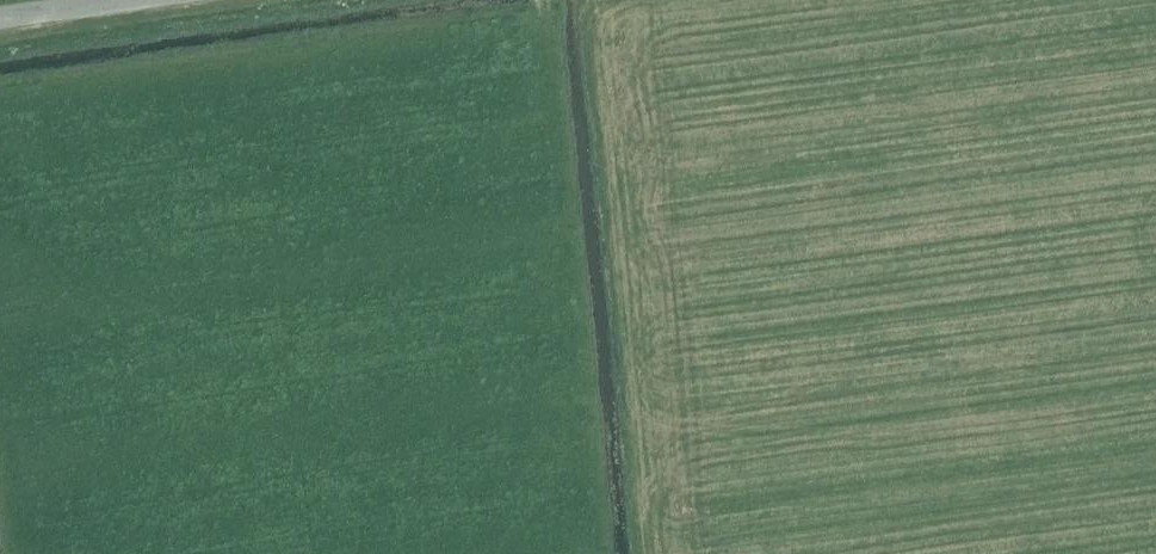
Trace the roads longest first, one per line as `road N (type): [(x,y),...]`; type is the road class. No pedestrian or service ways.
road 1 (unclassified): [(0,32),(242,0)]

